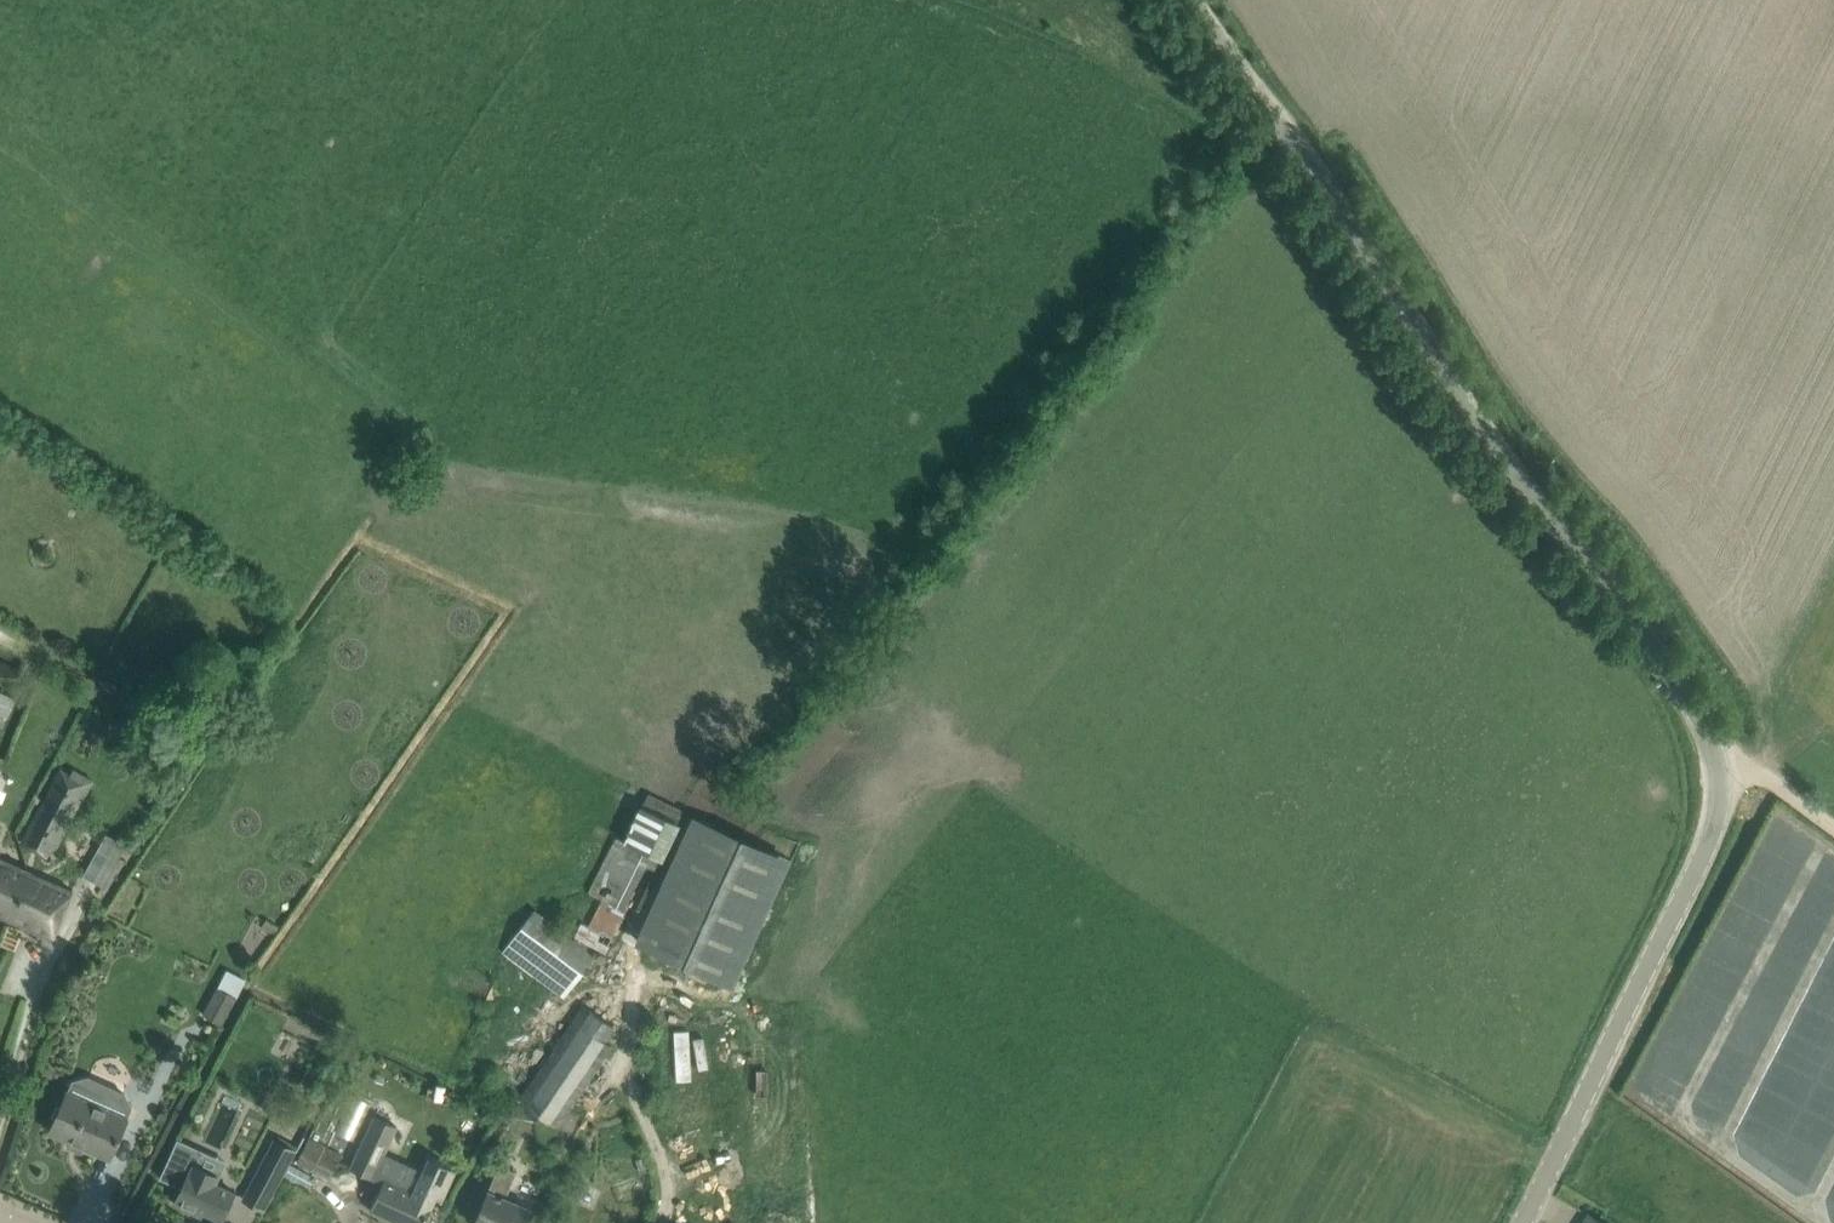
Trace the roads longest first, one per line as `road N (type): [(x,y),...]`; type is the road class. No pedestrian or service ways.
road 1 (unclassified): [(1212,0),(1304,152),(1672,675),(1721,773)]
road 2 (unclassified): [(1522,1222),(1716,827),(1721,773)]
road 3 (track): [(1721,773),(1778,781),(1833,825)]

